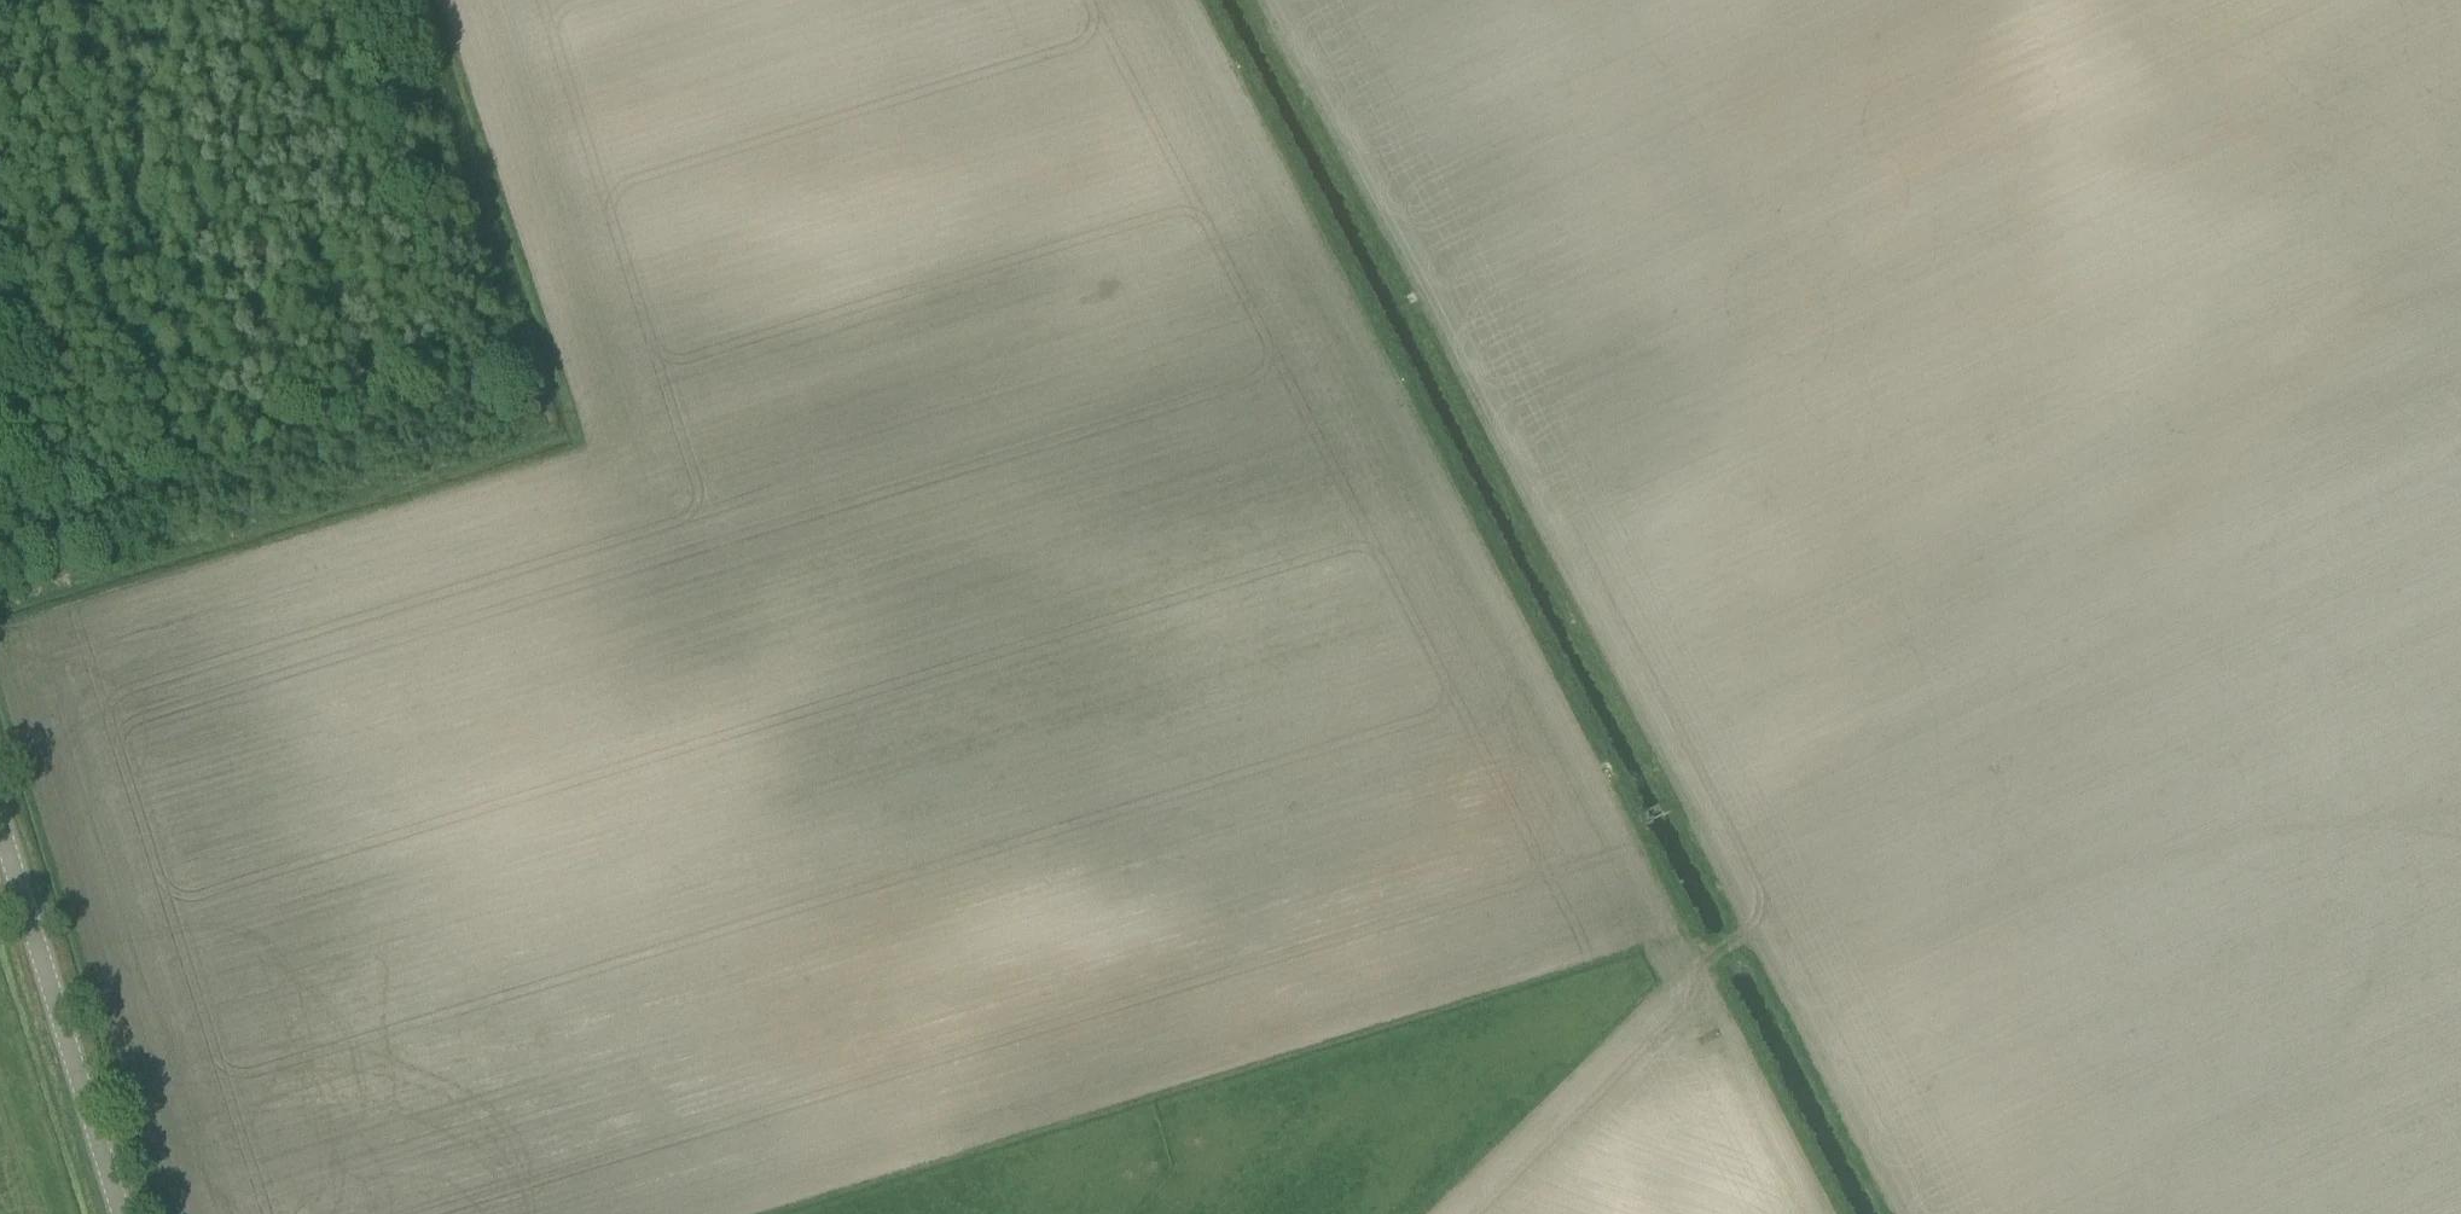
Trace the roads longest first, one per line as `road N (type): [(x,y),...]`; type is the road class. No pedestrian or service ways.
road 1 (unclassified): [(117,1213),(0,838)]
road 2 (track): [(1463,1213),(1696,986),(1676,930)]

